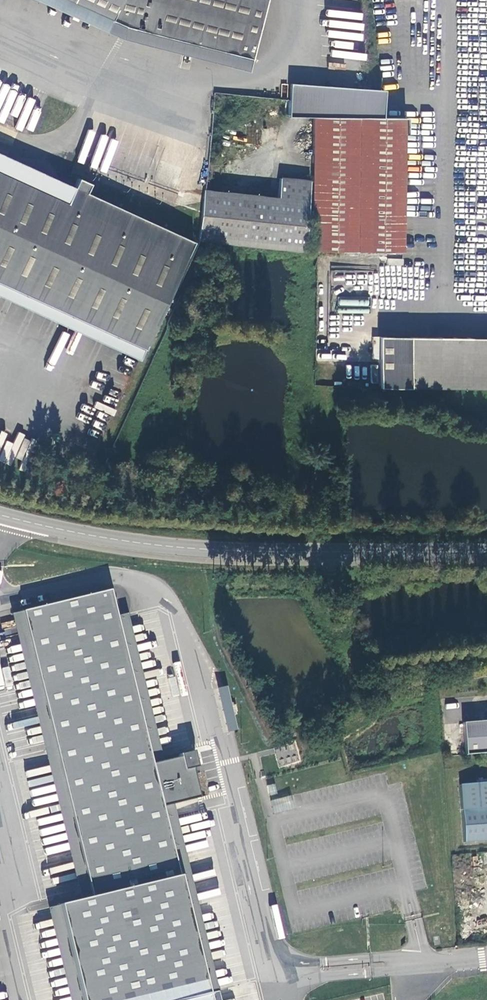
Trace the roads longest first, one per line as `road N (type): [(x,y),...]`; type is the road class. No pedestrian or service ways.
road 1 (primary): [(0,516),(135,542),(238,551),(486,552)]

